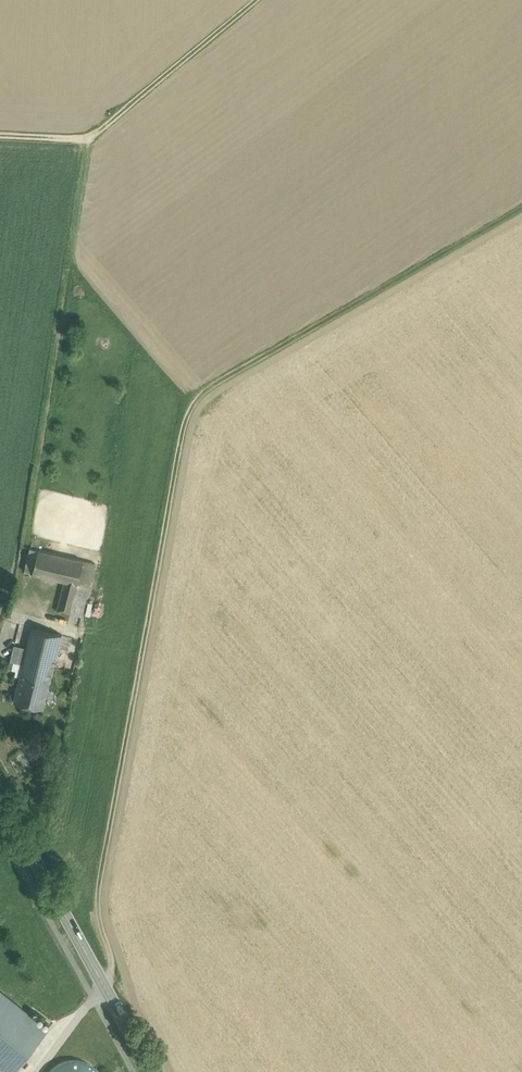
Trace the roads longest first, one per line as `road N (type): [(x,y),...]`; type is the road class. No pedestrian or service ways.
road 1 (track): [(521,207),(186,404),(97,890),(111,964),(104,983)]
road 2 (secondary): [(0,794),(153,1071)]
road 3 (track): [(257,0),(88,139),(0,135)]

